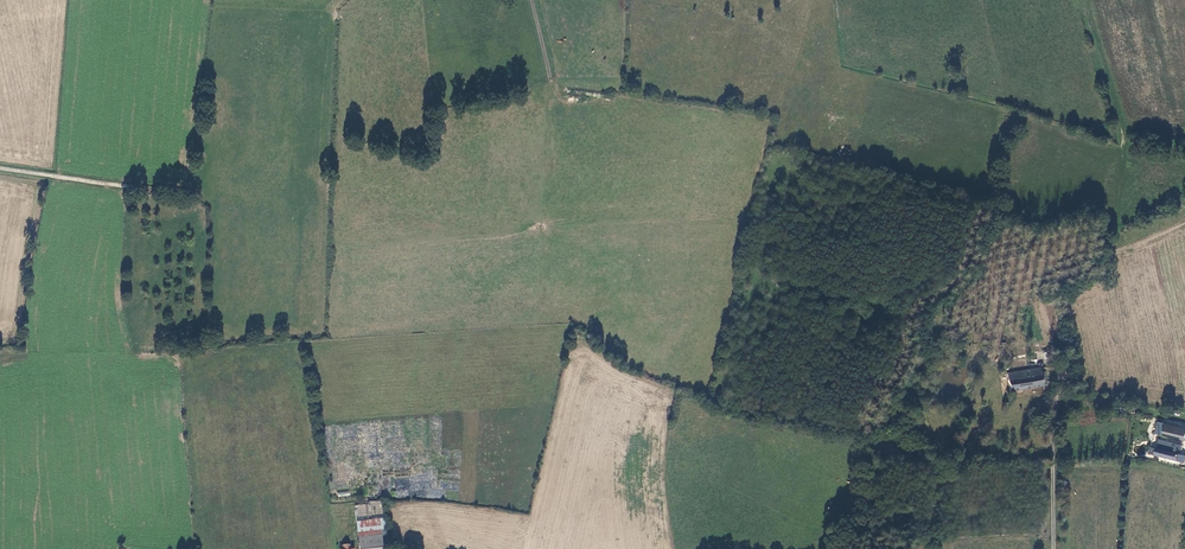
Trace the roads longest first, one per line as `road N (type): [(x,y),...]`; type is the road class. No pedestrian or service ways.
road 1 (track): [(0,170),(174,193)]
road 2 (track): [(1052,548),(1051,427)]

